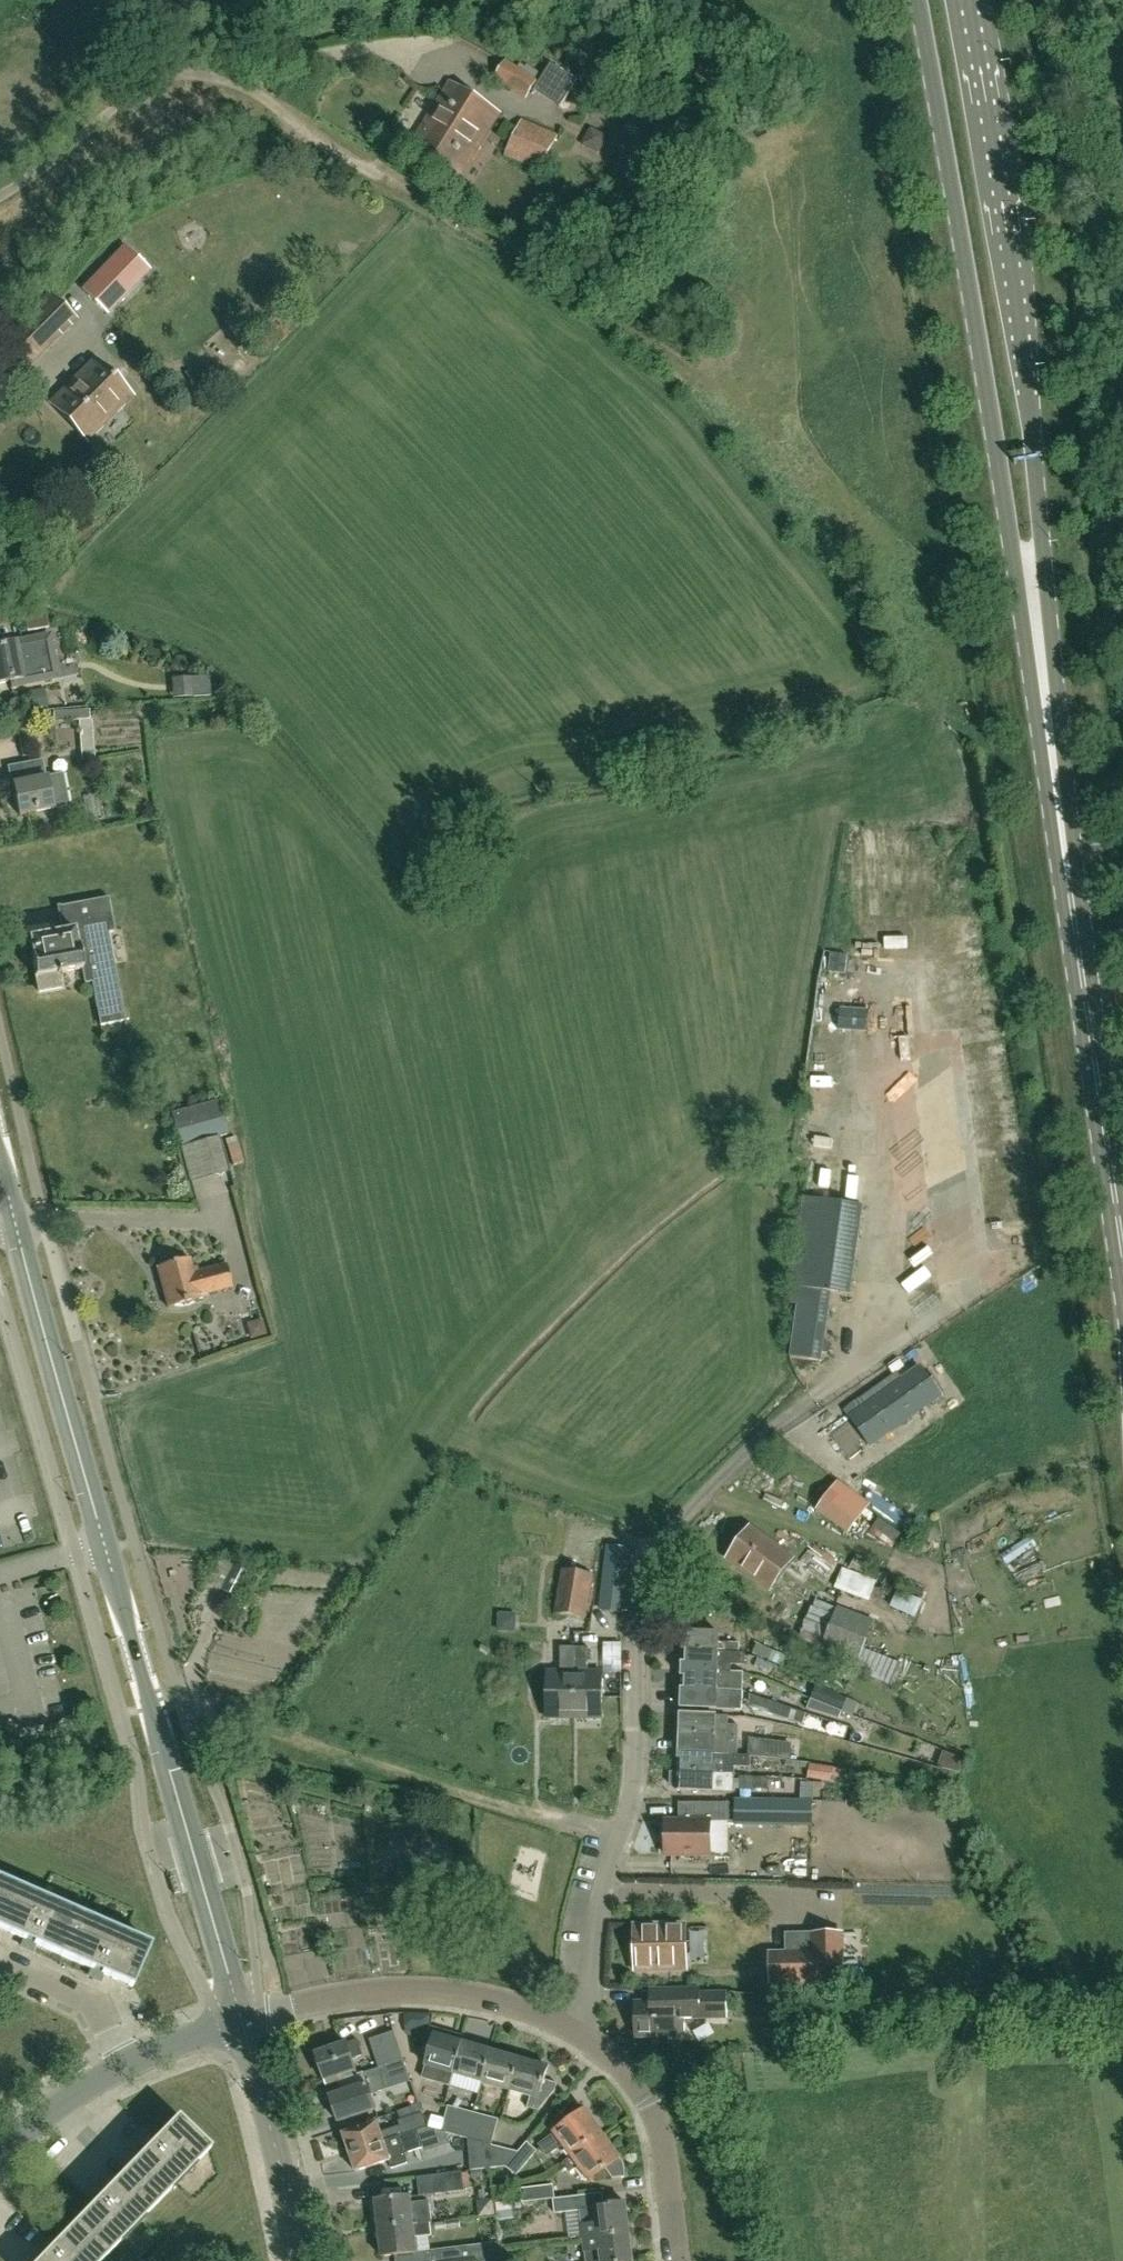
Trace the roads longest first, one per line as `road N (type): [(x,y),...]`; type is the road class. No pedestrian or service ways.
road 1 (residential): [(243,2024),(45,1349),(0,1157)]
road 2 (primary): [(918,0),(1068,881)]
road 3 (primary): [(1068,881),(1060,716),(1023,364),(969,0)]
road 4 (residential): [(579,2036),(595,1912),(632,1795),(638,1595),(652,1554),(685,1509),(809,1395)]
road 5 (track): [(618,1835),(180,1703),(148,1706)]
road 6 (residential): [(0,189),(48,157),(128,82),(167,66),(244,92),(363,164)]
road 7 (primary): [(1122,1257),(1068,881)]
road 8 (residential): [(579,2036),(531,2014),(417,1992),(314,2002),(243,2024)]
road 9 (residential): [(675,2260),(645,2102),(579,2036)]
road 10 (residential): [(298,2260),(243,2024)]
road 11 (residential): [(0,1968),(92,2005),(123,2063)]
road 12 (residential): [(0,2151),(50,2107),(123,2063)]
road 13 (residential): [(123,2063),(243,2024)]

